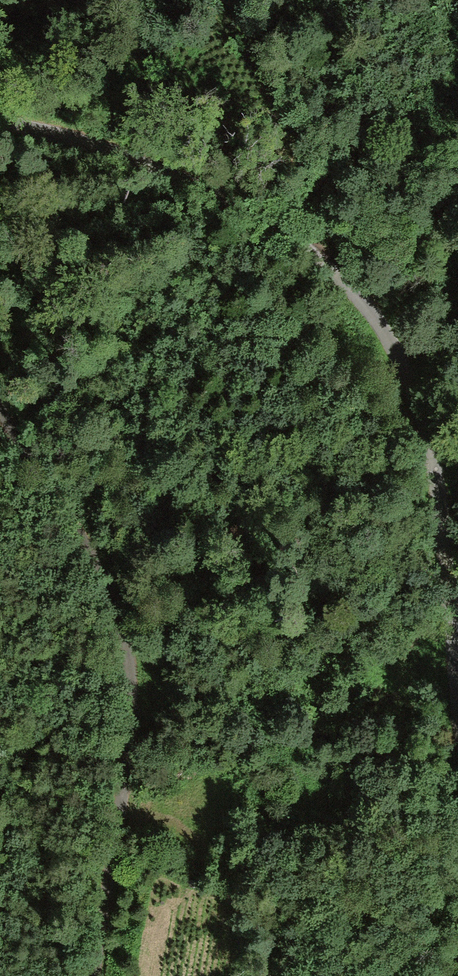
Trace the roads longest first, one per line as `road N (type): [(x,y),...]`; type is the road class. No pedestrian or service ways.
road 1 (residential): [(0,119),(194,185),(267,221),(352,287),(406,371),(437,482),(457,705)]
road 2 (track): [(0,385),(126,618),(129,756),(96,975)]

